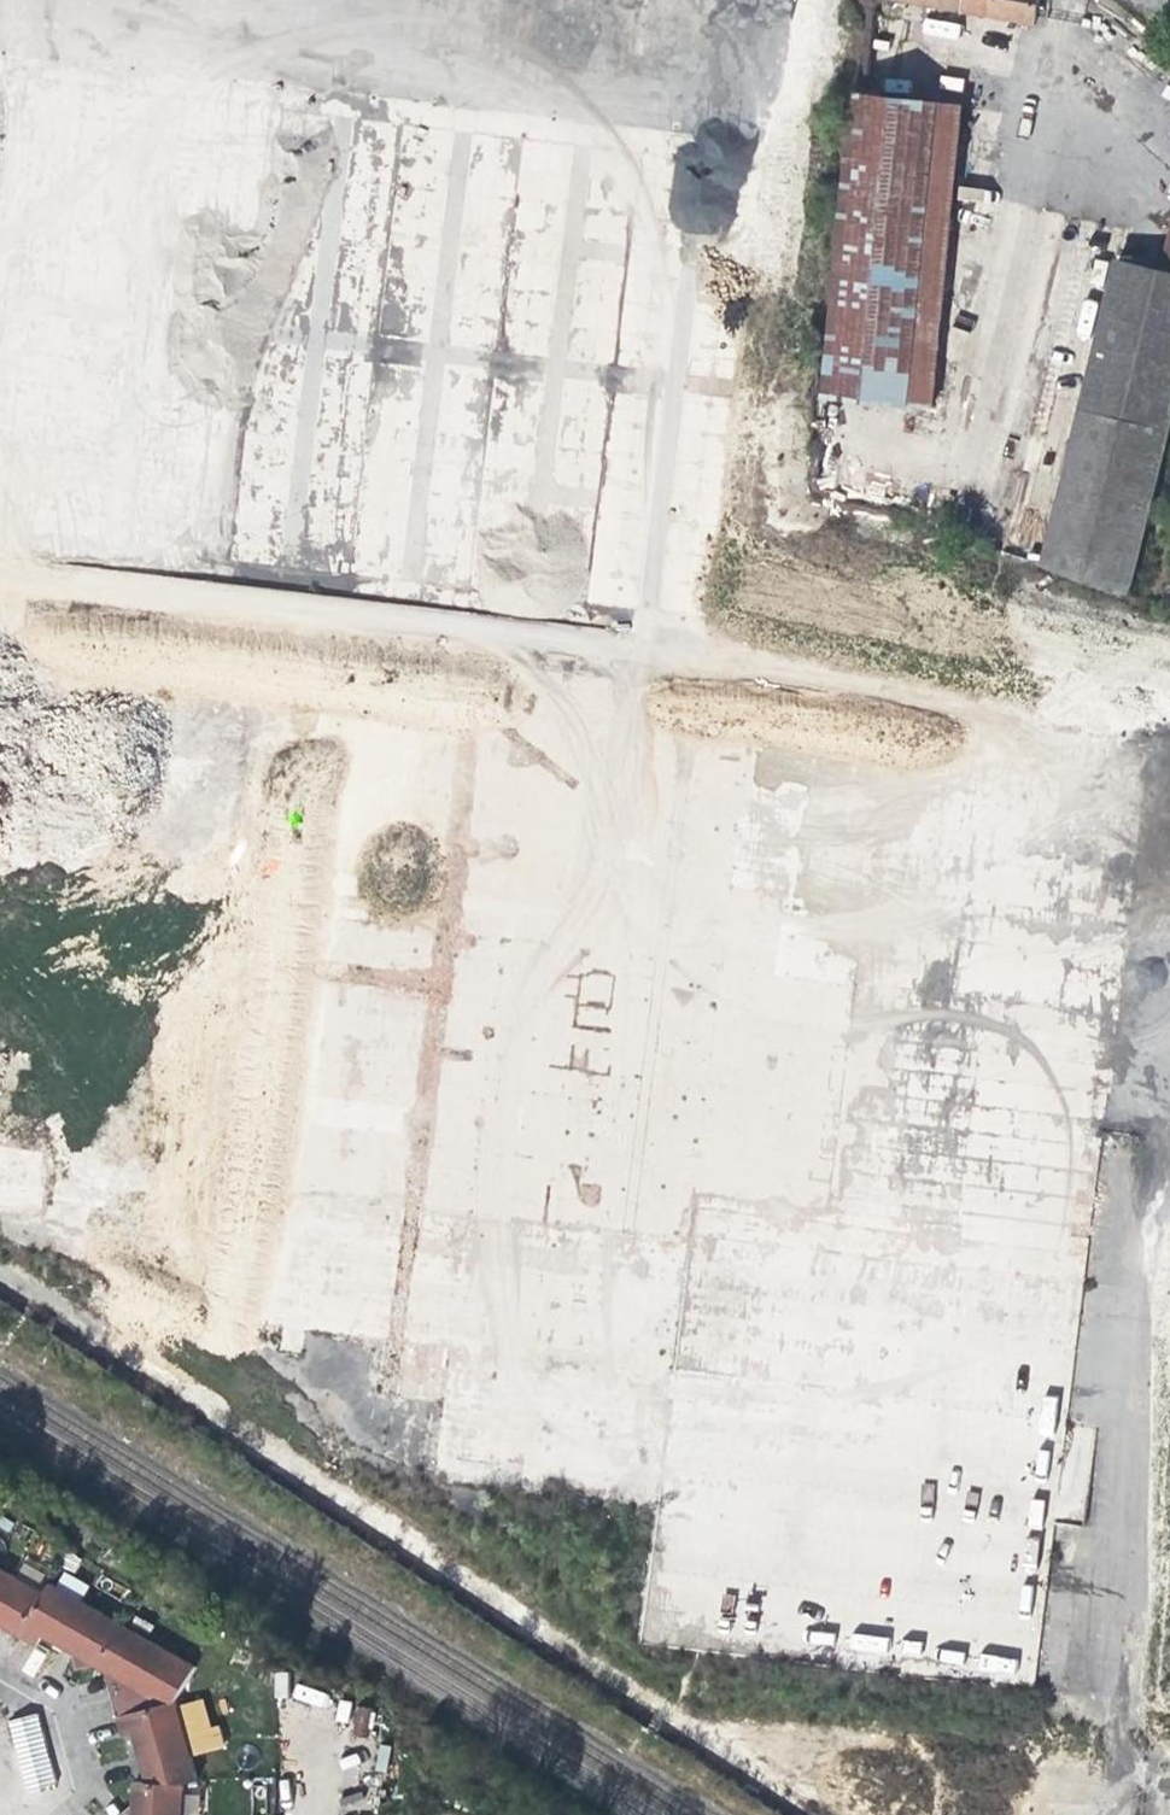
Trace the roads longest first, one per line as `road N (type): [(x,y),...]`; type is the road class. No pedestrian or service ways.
road 1 (residential): [(0,1675),(72,1714),(86,1788),(53,1814)]

